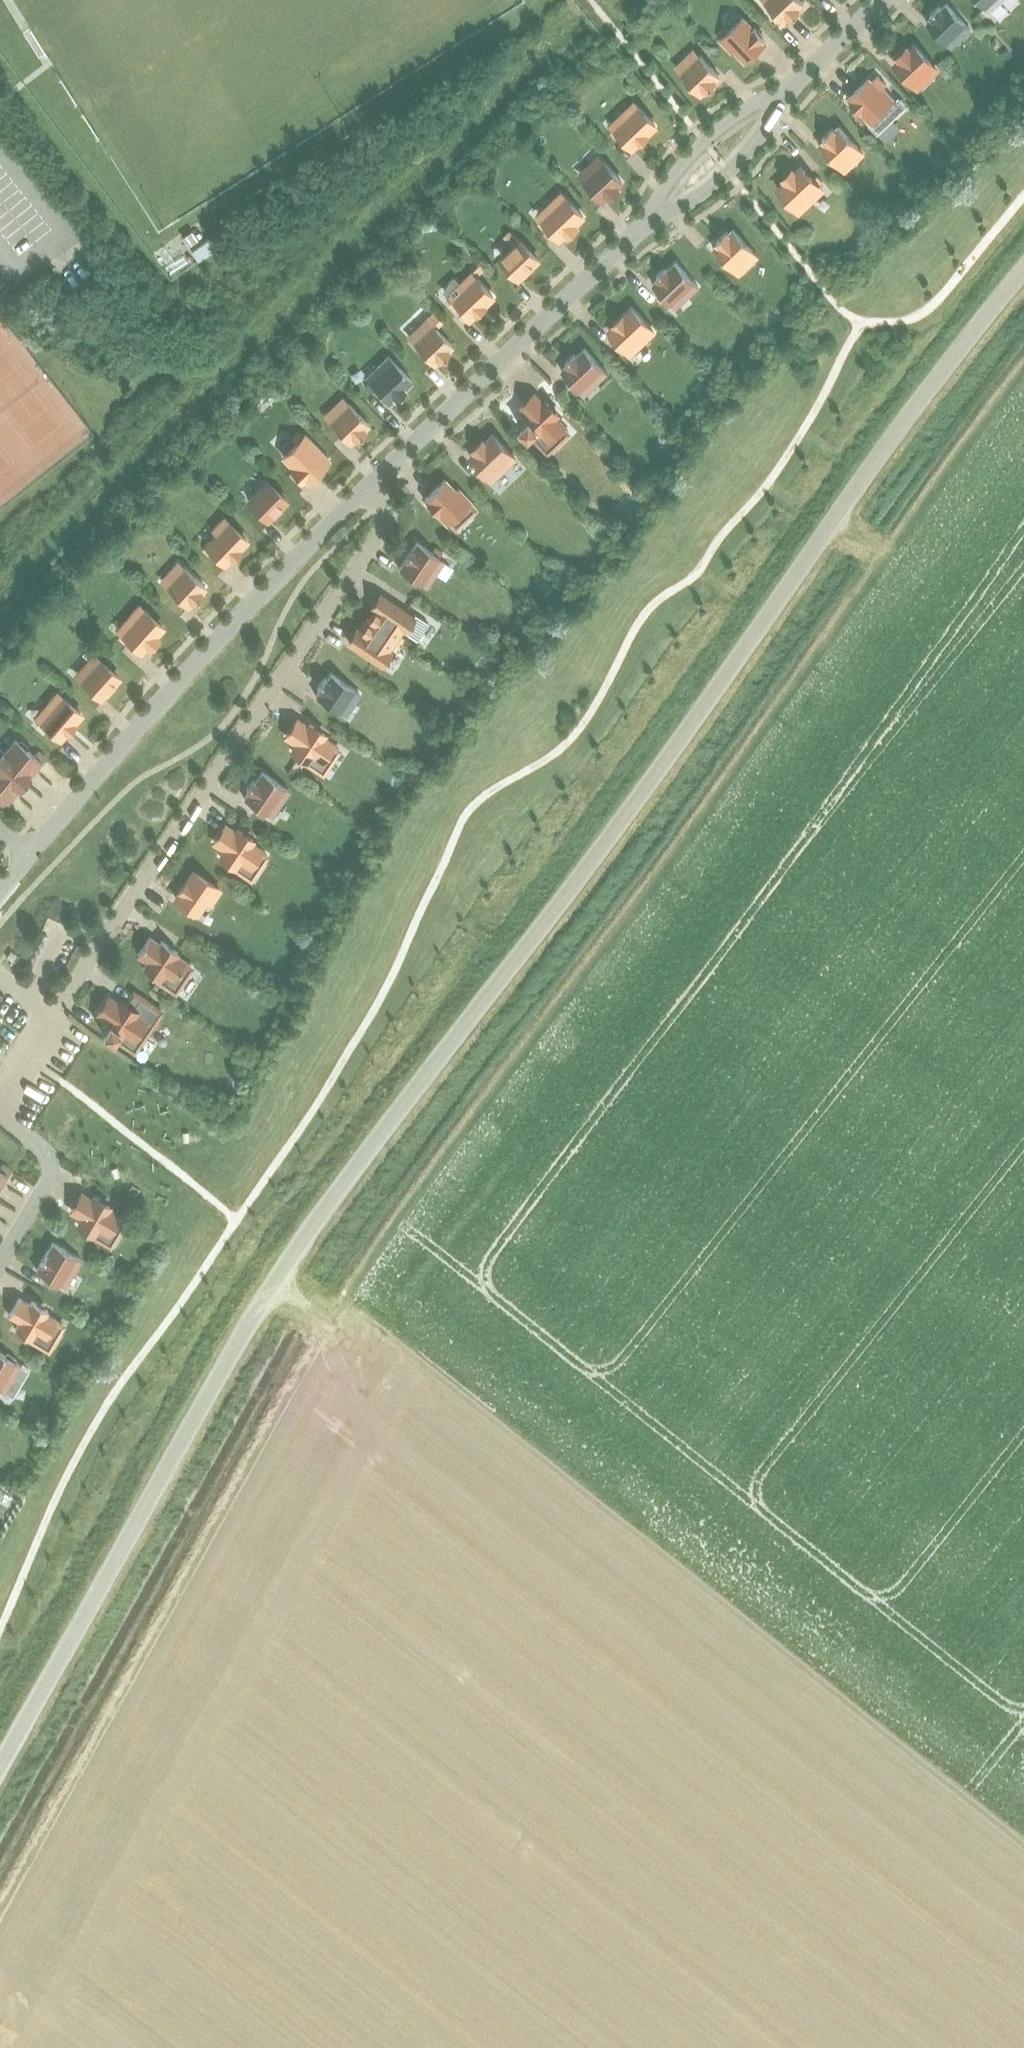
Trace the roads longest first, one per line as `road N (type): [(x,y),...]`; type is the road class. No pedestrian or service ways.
road 1 (unclassified): [(0,1763),(275,1278),(688,727),(908,415),(1023,270)]

